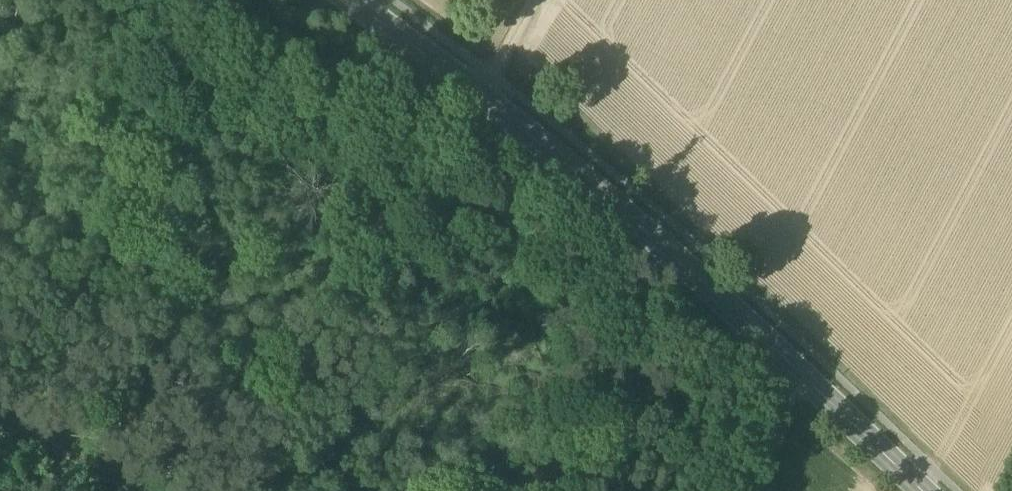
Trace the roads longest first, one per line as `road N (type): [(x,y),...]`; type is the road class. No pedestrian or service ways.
road 1 (tertiary): [(922,490),(649,239),(481,95),(352,0)]
road 2 (track): [(133,490),(0,420)]
road 3 (track): [(794,367),(756,490)]

